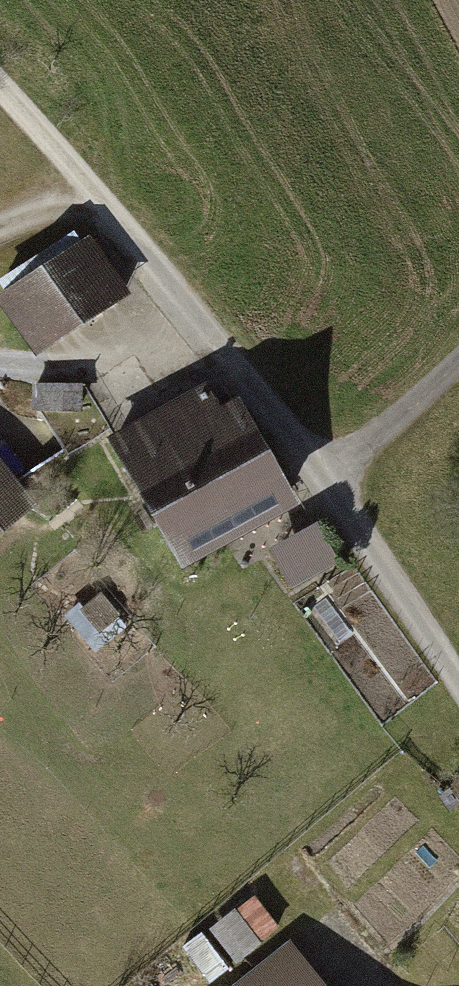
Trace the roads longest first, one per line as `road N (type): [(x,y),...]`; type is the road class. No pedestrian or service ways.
road 1 (track): [(458,688),(322,482),(153,266),(0,91)]
road 2 (residential): [(458,355),(322,482)]

